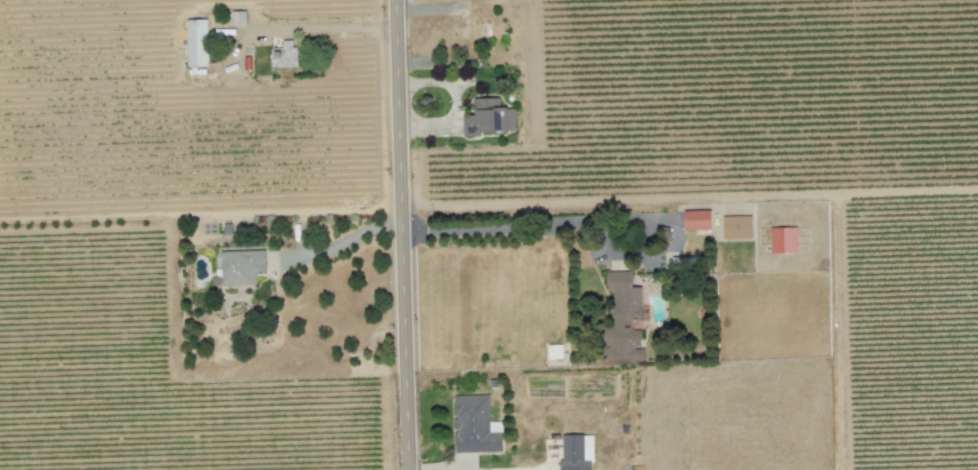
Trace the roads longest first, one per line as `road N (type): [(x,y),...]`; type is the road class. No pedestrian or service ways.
road 1 (residential): [(406,469),(393,0)]

